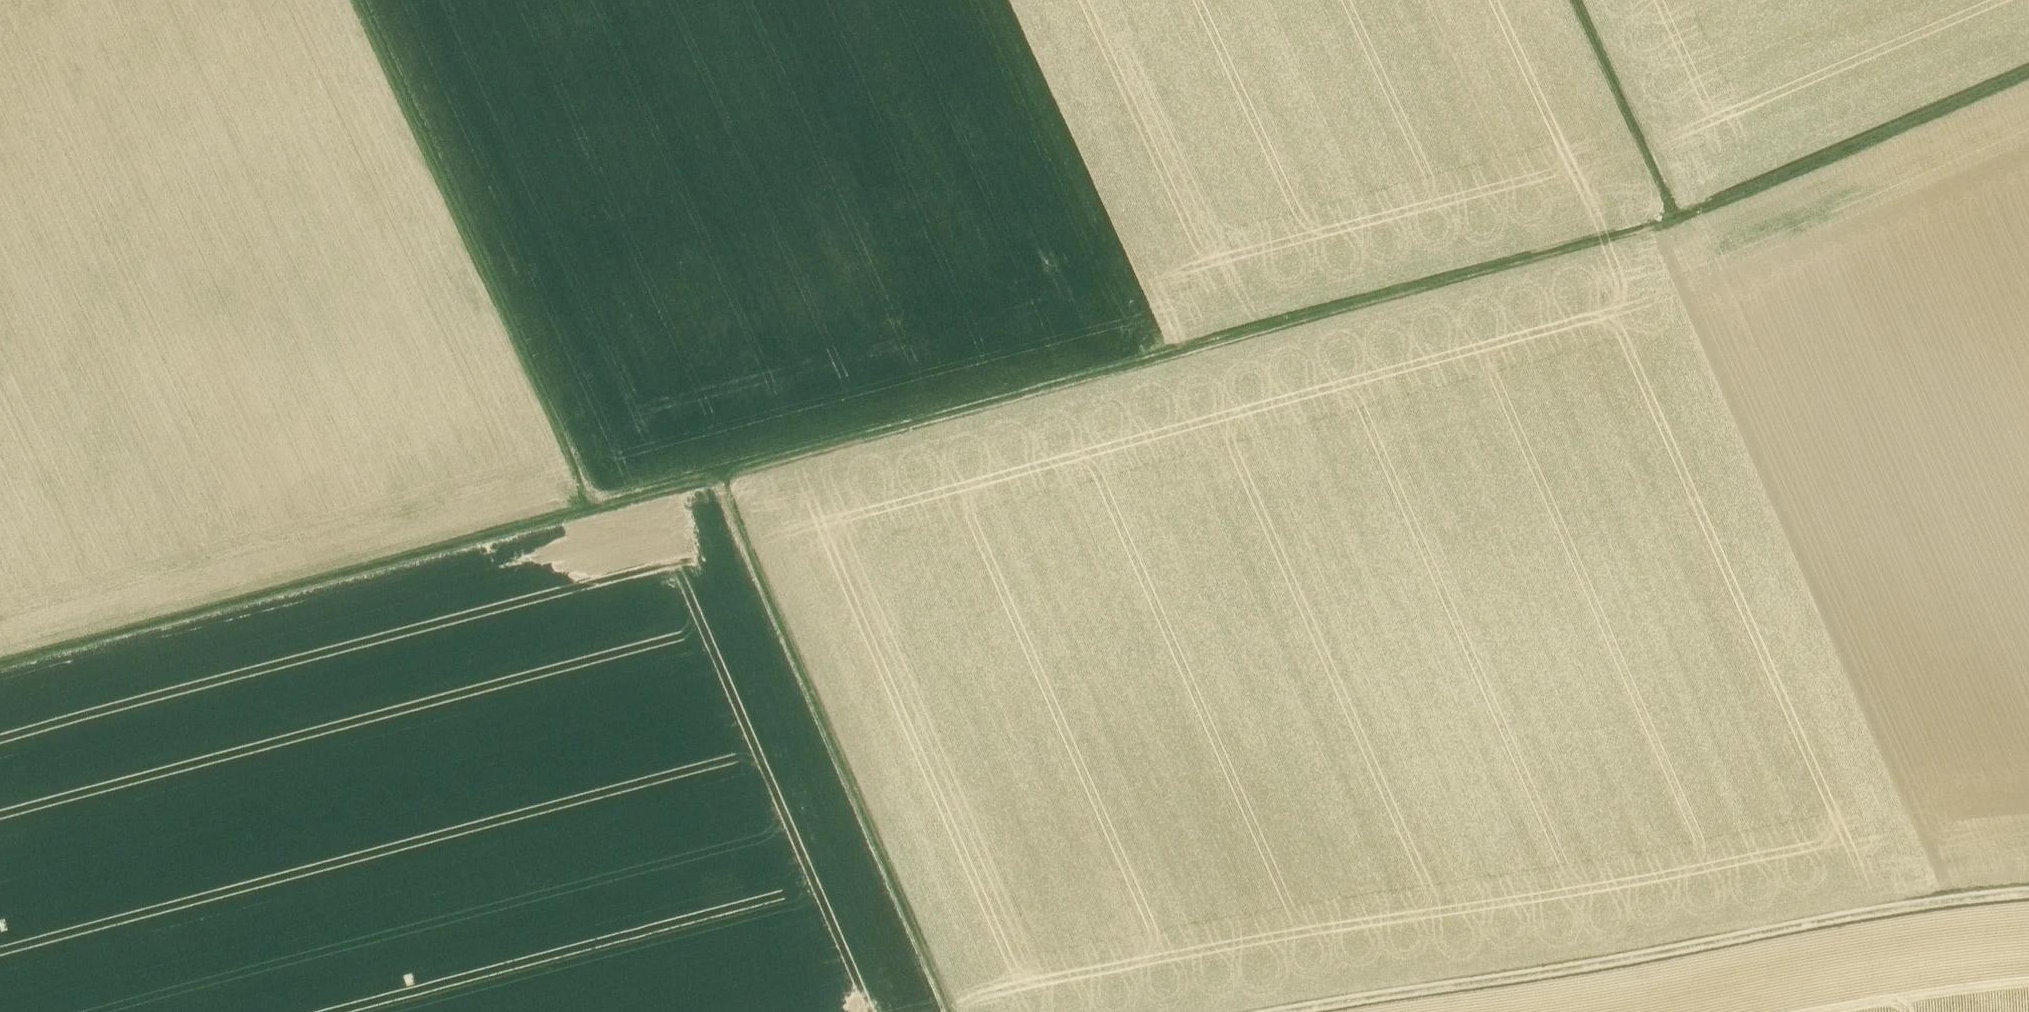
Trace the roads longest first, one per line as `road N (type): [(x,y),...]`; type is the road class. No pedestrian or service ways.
road 1 (track): [(0,669),(1675,222),(2028,71)]
road 2 (track): [(1283,1011),(1942,901),(2028,895)]
road 3 (track): [(951,1011),(717,480)]
road 4 (track): [(596,512),(358,0)]
road 5 (track): [(1680,220),(1582,0)]

